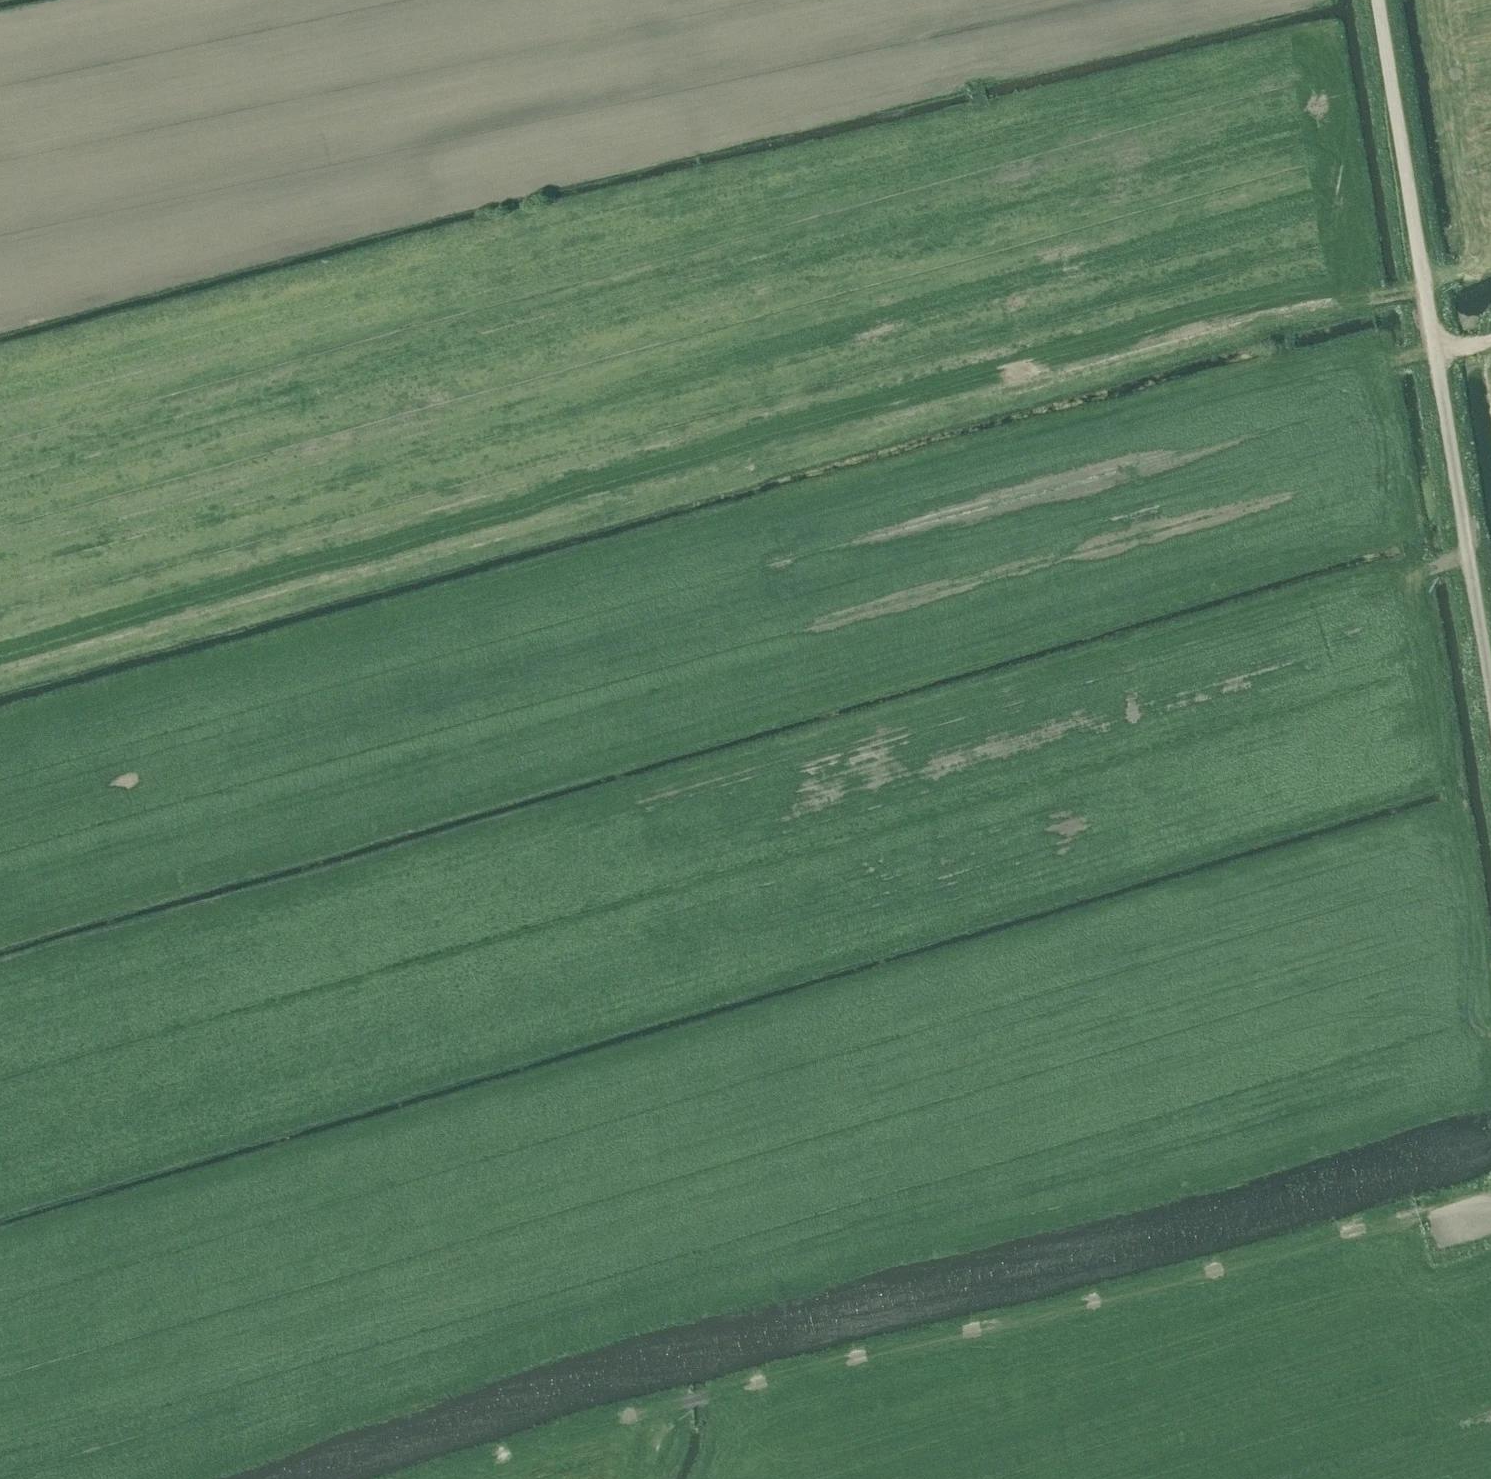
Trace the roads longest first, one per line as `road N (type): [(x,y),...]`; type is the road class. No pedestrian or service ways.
road 1 (unclassified): [(1490,684),(1379,0)]

